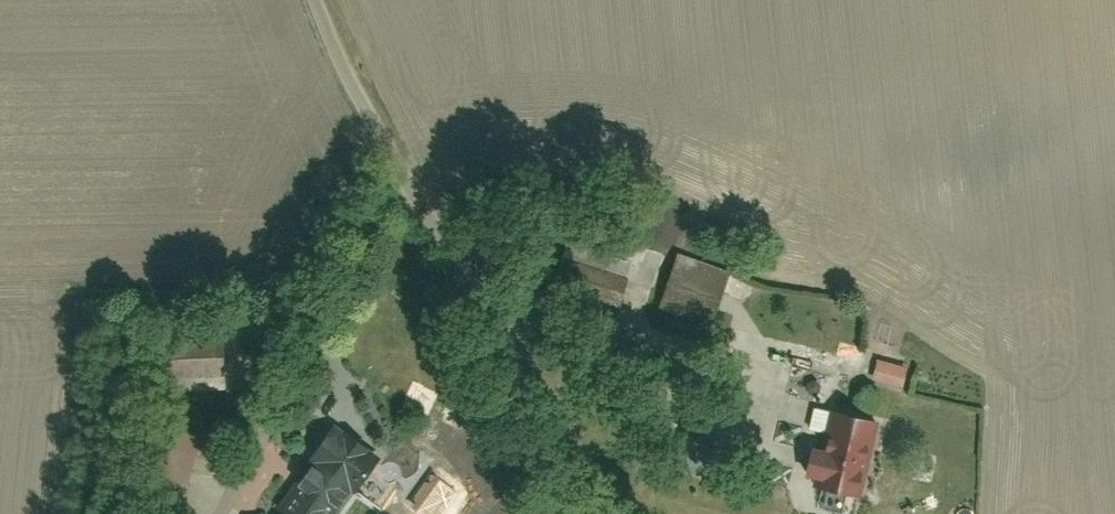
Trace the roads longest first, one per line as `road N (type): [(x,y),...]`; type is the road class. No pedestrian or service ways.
road 1 (residential): [(557,513),(451,257),(377,127),(321,0)]

